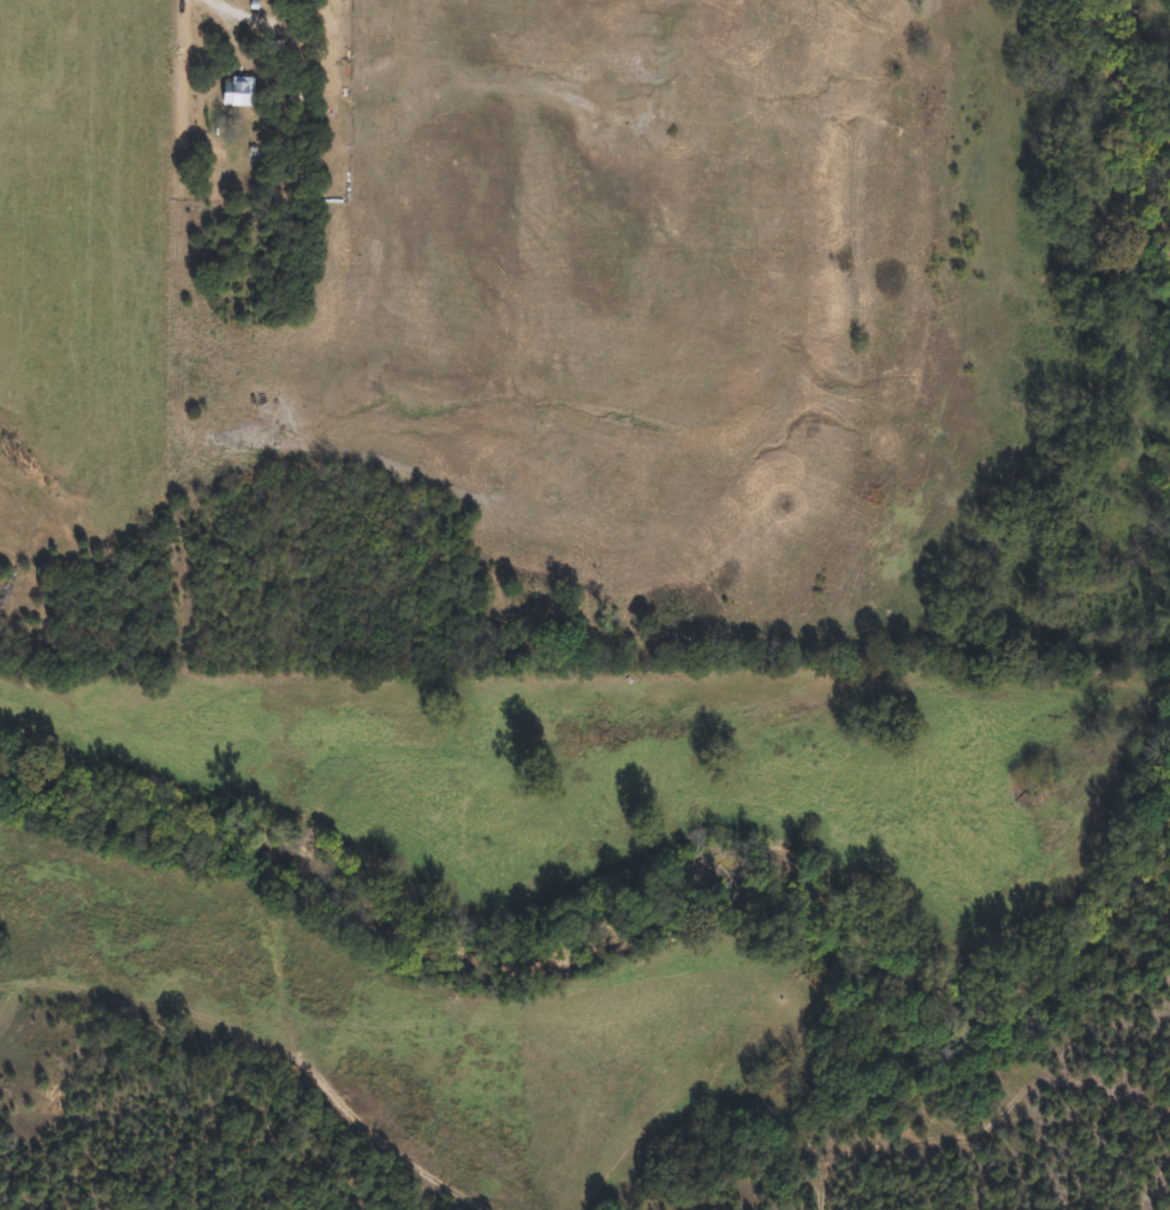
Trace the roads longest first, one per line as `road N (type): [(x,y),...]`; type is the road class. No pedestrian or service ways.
road 1 (track): [(0,992),(47,987),(183,1017),(290,1061),(346,1119),(473,1209)]

